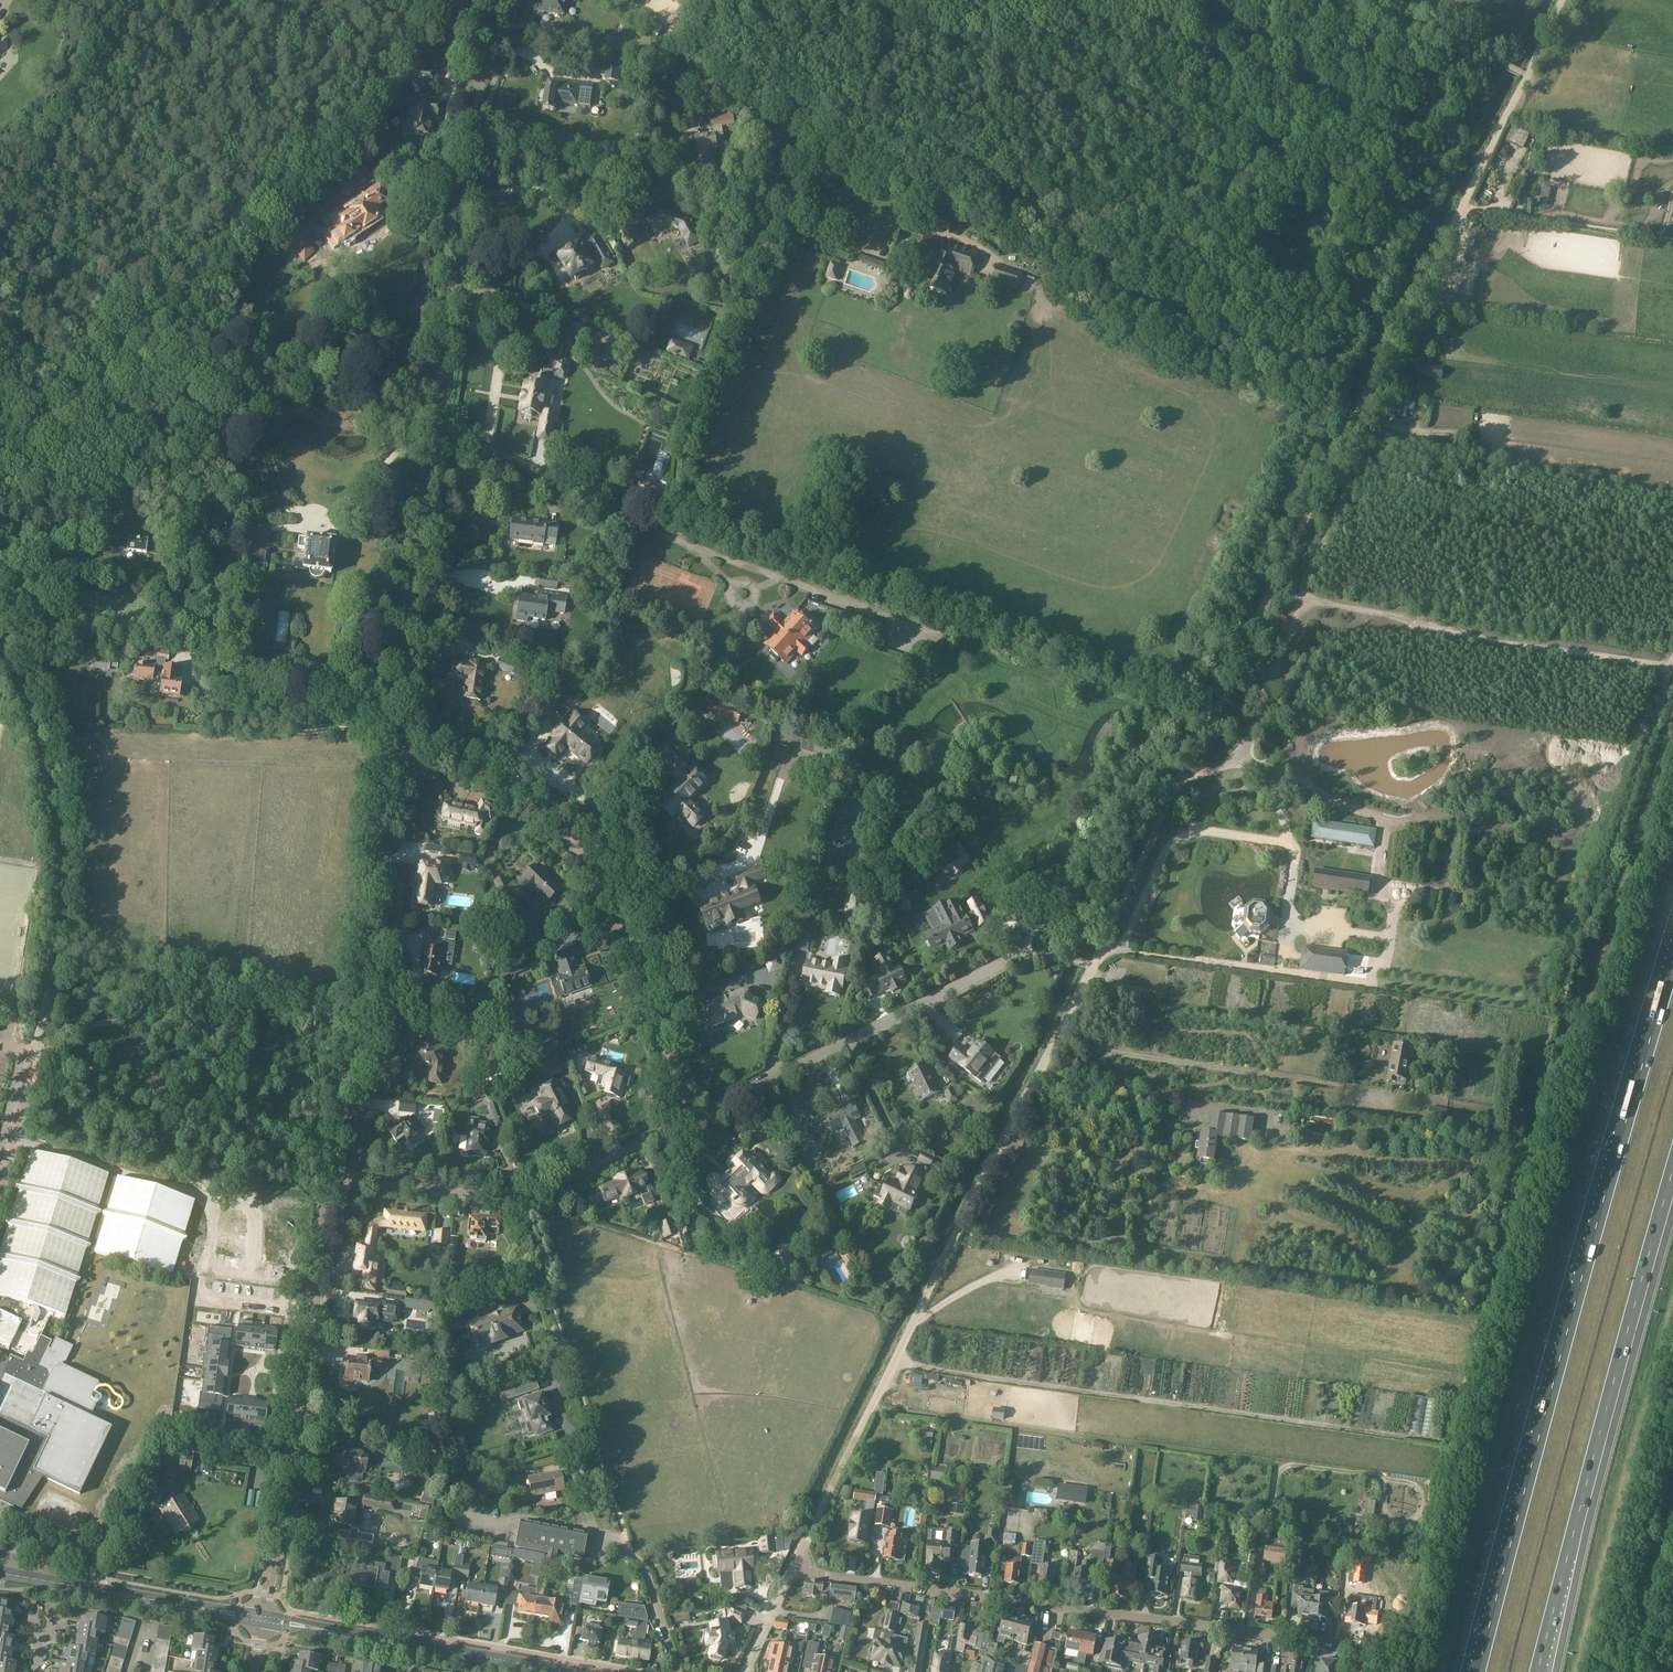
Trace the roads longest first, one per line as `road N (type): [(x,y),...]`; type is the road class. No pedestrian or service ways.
road 1 (track): [(812,1527),(1526,75)]
road 2 (motorway): [(1672,961),(1478,1671)]
road 3 (residential): [(392,726),(492,0)]
road 4 (track): [(1439,1442),(893,1362)]
road 5 (residential): [(687,1121),(648,975),(597,857),(480,754),(392,726)]
road 6 (motorway): [(1538,1671),(1672,1170)]
road 7 (track): [(881,226),(888,199),(822,170),(805,183),(790,215),(774,222),(476,144)]
road 8 (unclassified): [(331,1178),(392,726)]
road 9 (residential): [(687,1121),(1017,957),(1066,959)]
road 10 (residential): [(1178,1624),(792,1571)]
road 11 (track): [(1347,506),(1309,587),(1283,619),(1280,667),(1267,680),(1246,746),(1230,757),(1284,764),(1316,796)]
road 12 (residential): [(276,1557),(331,1178)]
road 13 (residential): [(331,1178),(517,1198),(687,1121)]
road 14 (track): [(1582,1021),(1672,718)]
road 15 (track): [(1402,906),(1137,870)]
road 16 (track): [(517,1198),(600,1450)]
road 17 (secondary): [(567,1671),(316,1628)]
road 18 (secondary): [(206,1609),(0,1573)]
road 19 (track): [(1653,235),(1461,208)]
road 20 (unclassified): [(1354,1671),(1353,1657),(1338,1647),(1178,1624)]
road 21 (unclassified): [(0,1190),(45,1014)]
road 22 (track): [(1491,486),(1384,492),(1347,506),(1357,475)]
road 23 (residential): [(676,1671),(661,1612),(631,1548)]

